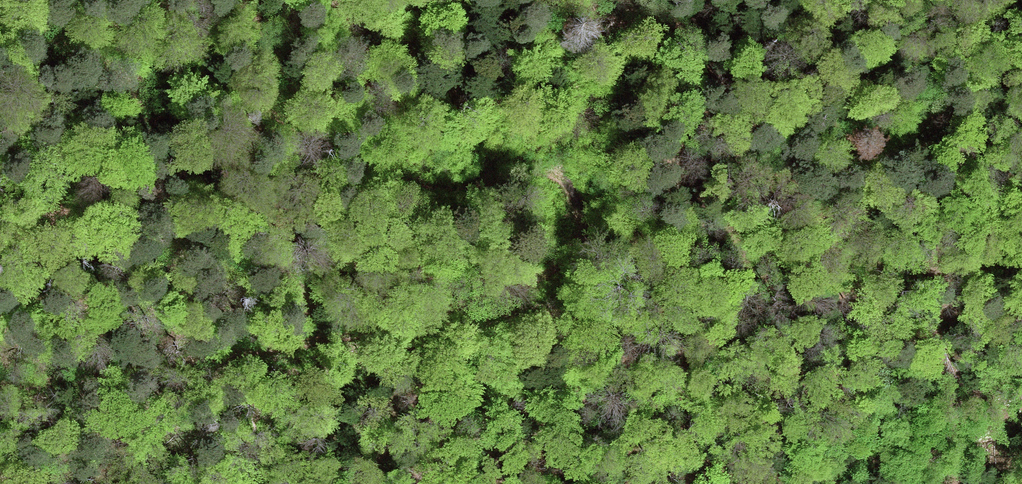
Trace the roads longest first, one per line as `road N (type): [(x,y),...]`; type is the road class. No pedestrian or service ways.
road 1 (track): [(0,383),(79,379),(366,333),(461,307),(563,262),(570,218),(569,190),(551,173),(531,168),(470,188),(438,183),(364,161),(284,113),(175,67),(0,36)]
road 2 (track): [(570,218),(712,251),(1021,248)]

